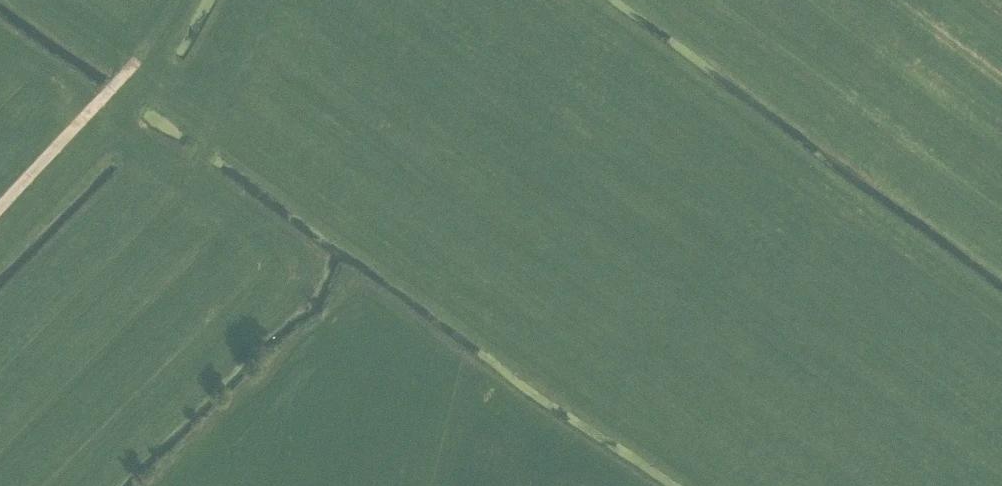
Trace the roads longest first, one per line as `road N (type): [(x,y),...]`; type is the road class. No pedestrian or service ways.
road 1 (track): [(183,0),(165,35),(0,208)]

